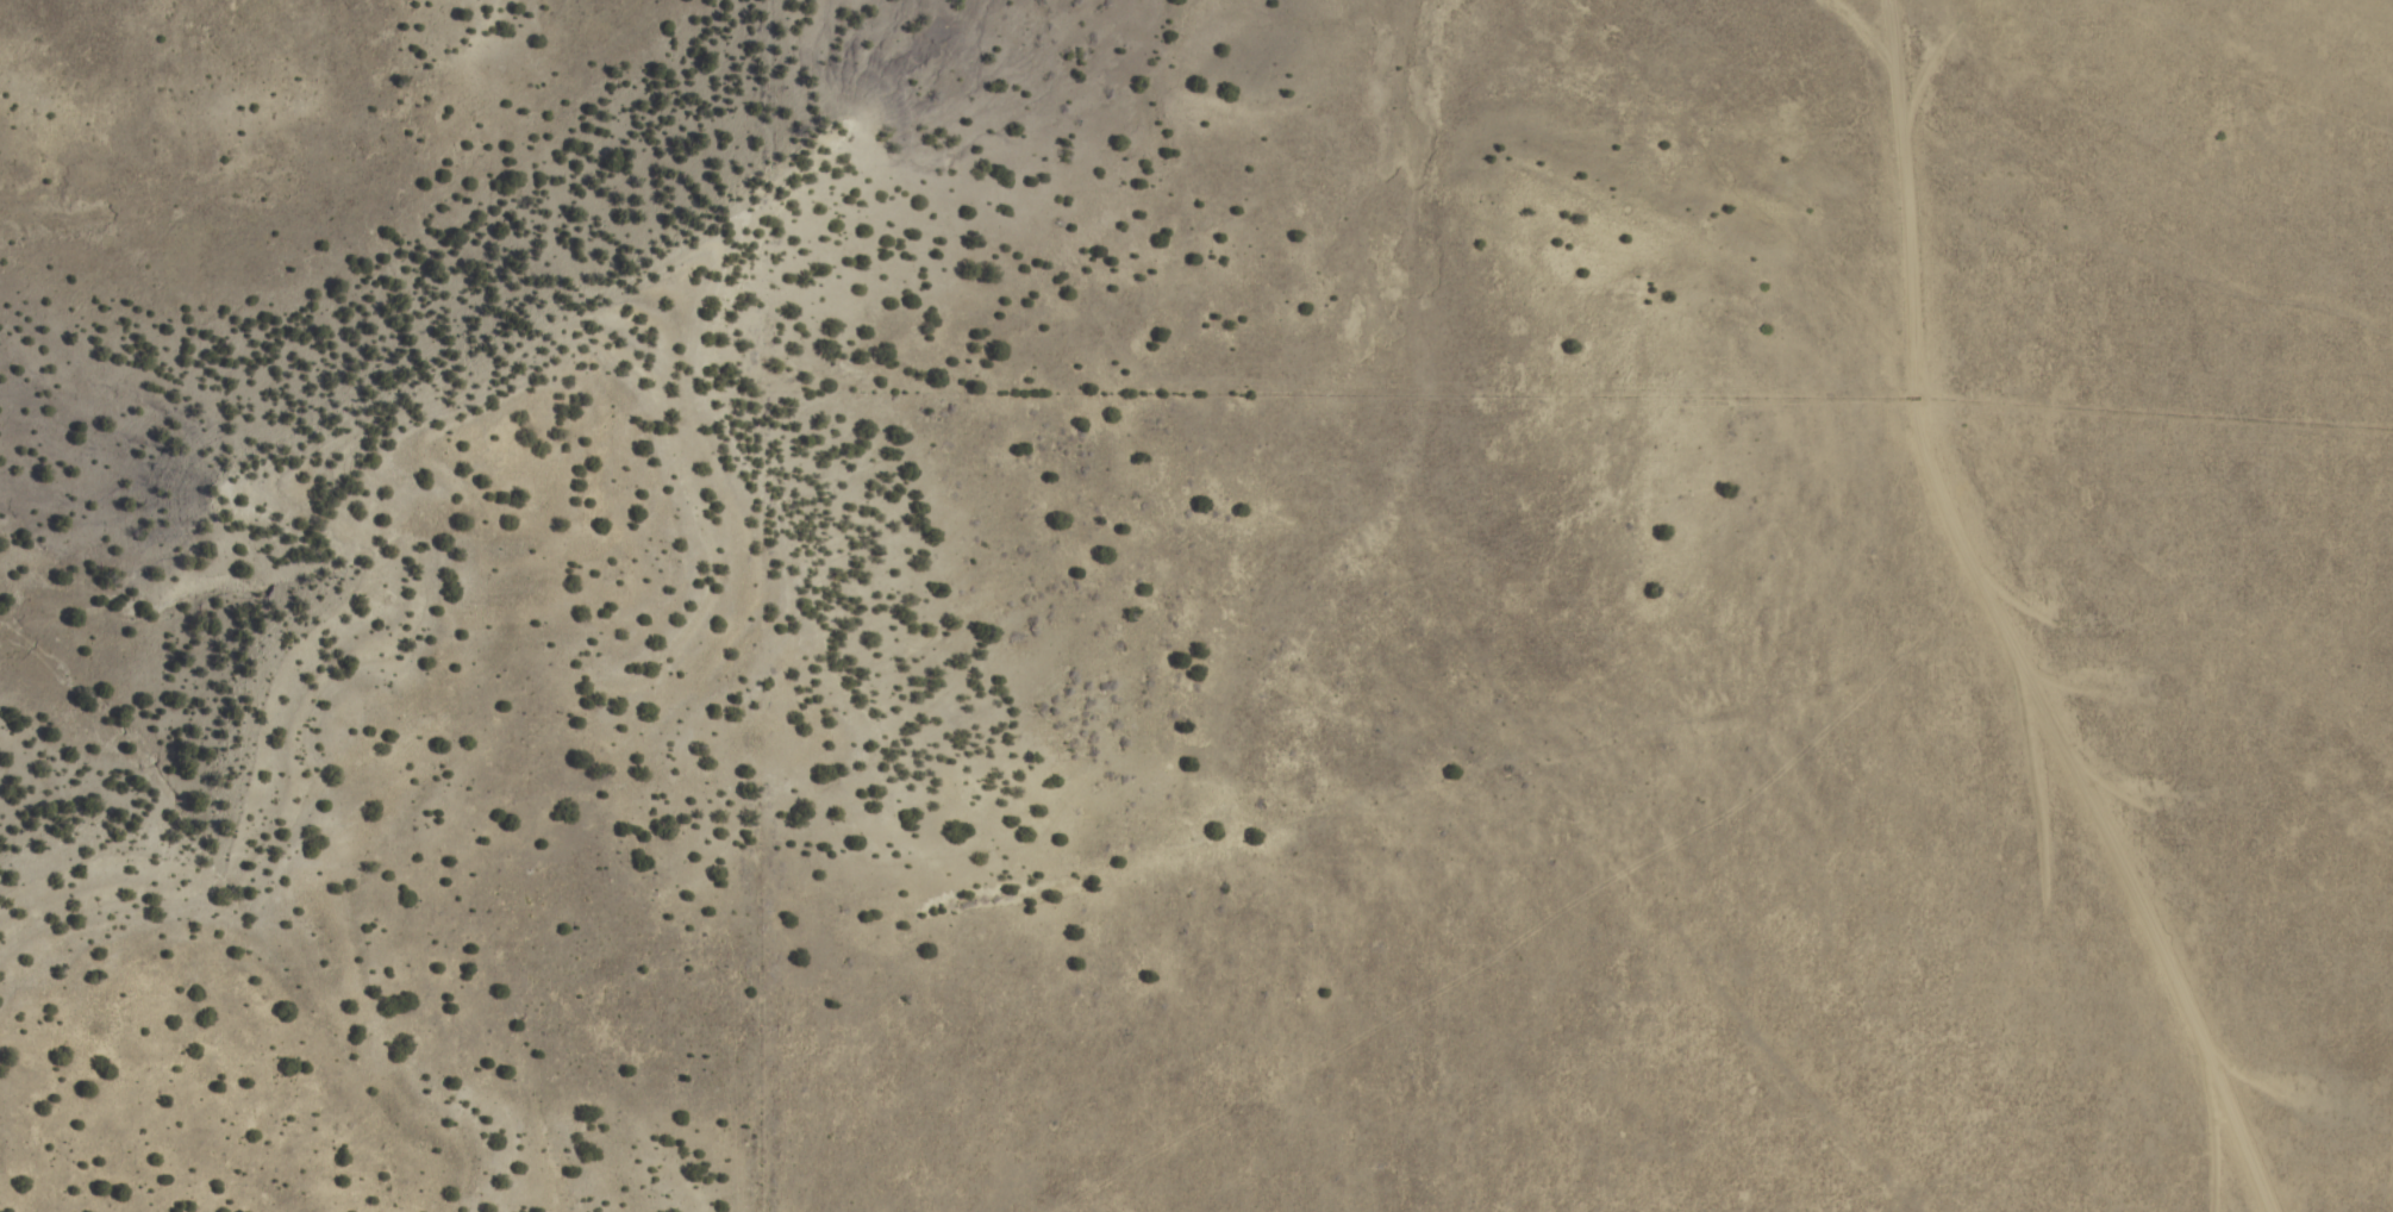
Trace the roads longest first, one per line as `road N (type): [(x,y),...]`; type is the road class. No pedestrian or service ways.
road 1 (residential): [(1816,0),(1838,276),(1869,477),(2026,873),(2182,1087),(2238,1211)]

